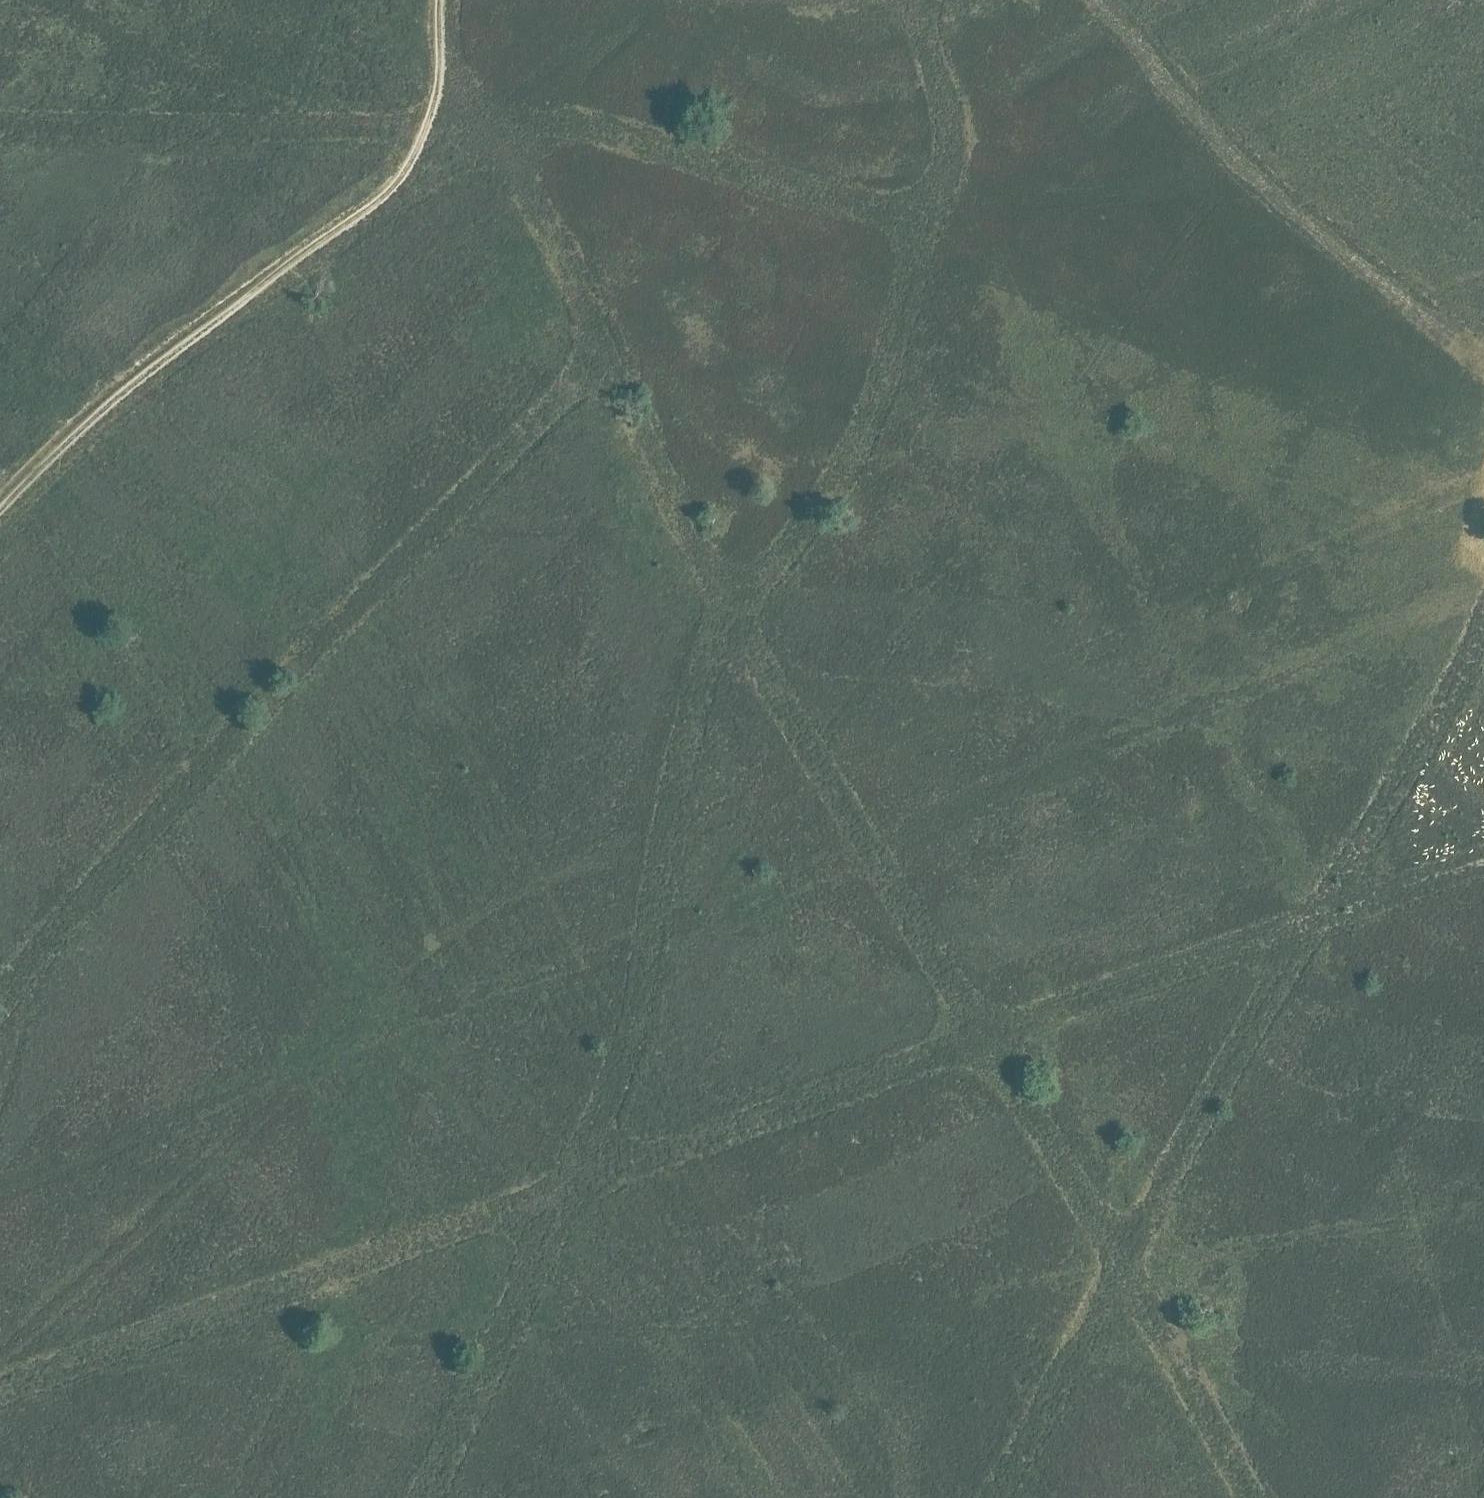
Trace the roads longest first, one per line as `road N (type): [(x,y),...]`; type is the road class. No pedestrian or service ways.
road 1 (track): [(0,513),(121,395),(401,178),(437,103),(440,0)]

